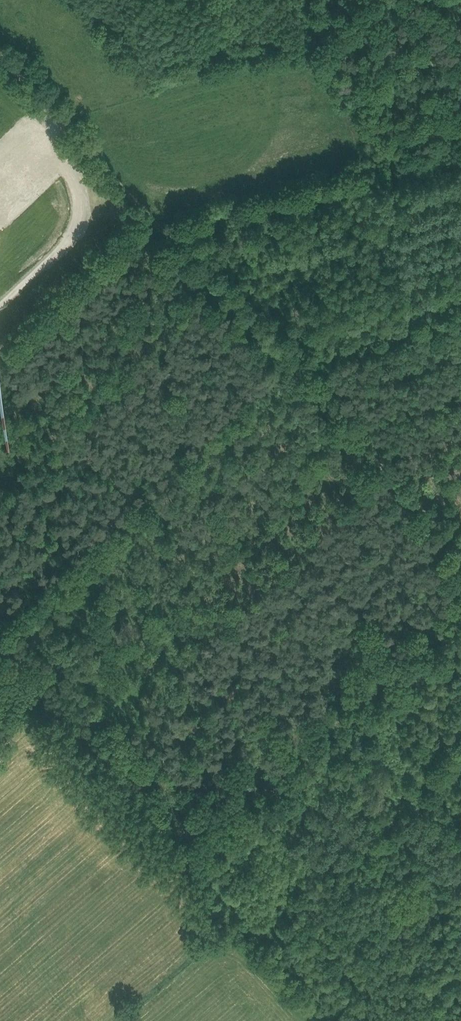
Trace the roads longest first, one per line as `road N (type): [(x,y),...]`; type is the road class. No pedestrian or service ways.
road 1 (track): [(213,284),(460,552)]
road 2 (track): [(213,284),(0,55)]
road 3 (track): [(460,159),(167,235)]

